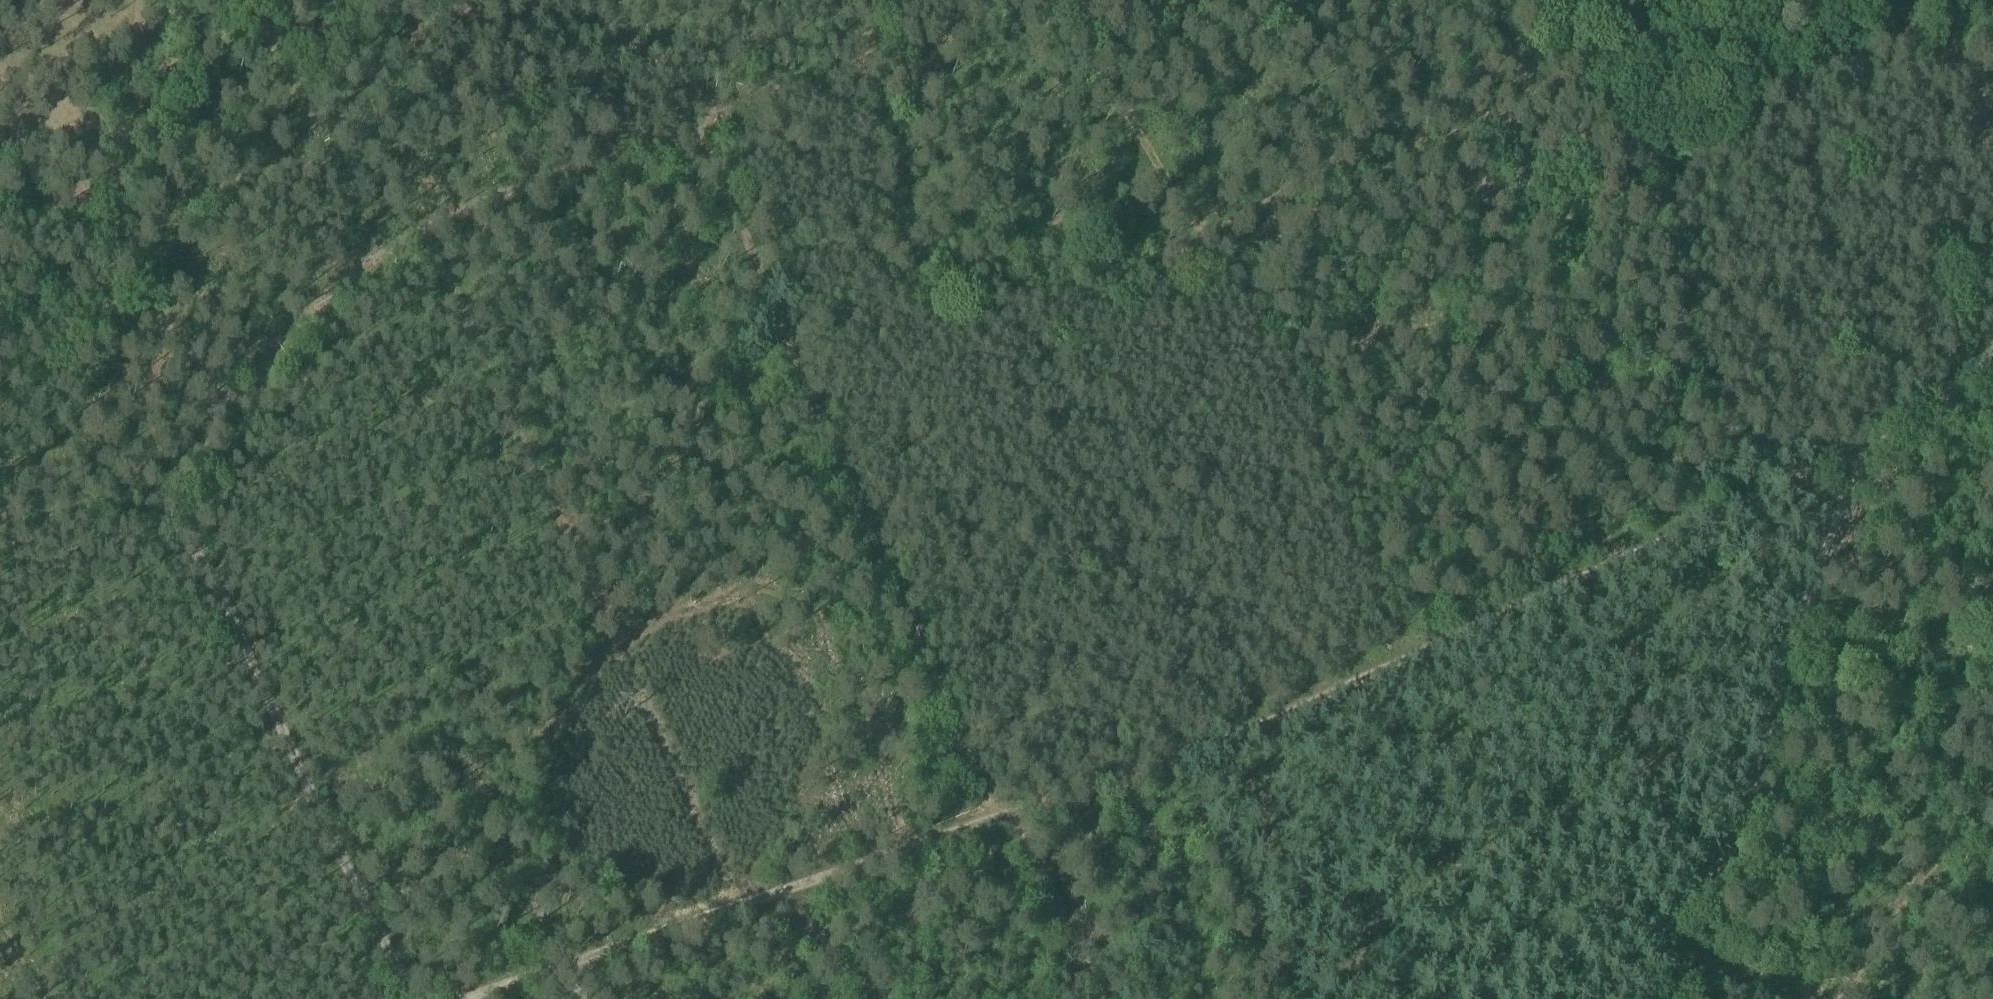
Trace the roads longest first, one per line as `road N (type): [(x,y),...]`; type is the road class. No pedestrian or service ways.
road 1 (track): [(1856,465),(1801,479),(1261,724),(563,970)]
road 2 (track): [(403,998),(173,495),(215,425)]
road 3 (track): [(1616,998),(1729,846),(1856,465)]
road 4 (track): [(215,425),(256,369),(364,263),(476,202),(697,127)]
road 5 (track): [(121,313),(154,0)]
road 6 (track): [(1992,359),(1856,465)]
road 7 (track): [(215,425),(199,347),(121,313)]
road 8 (track): [(1786,998),(1713,979),(1665,939)]
road 9 (track): [(121,313),(0,335)]

